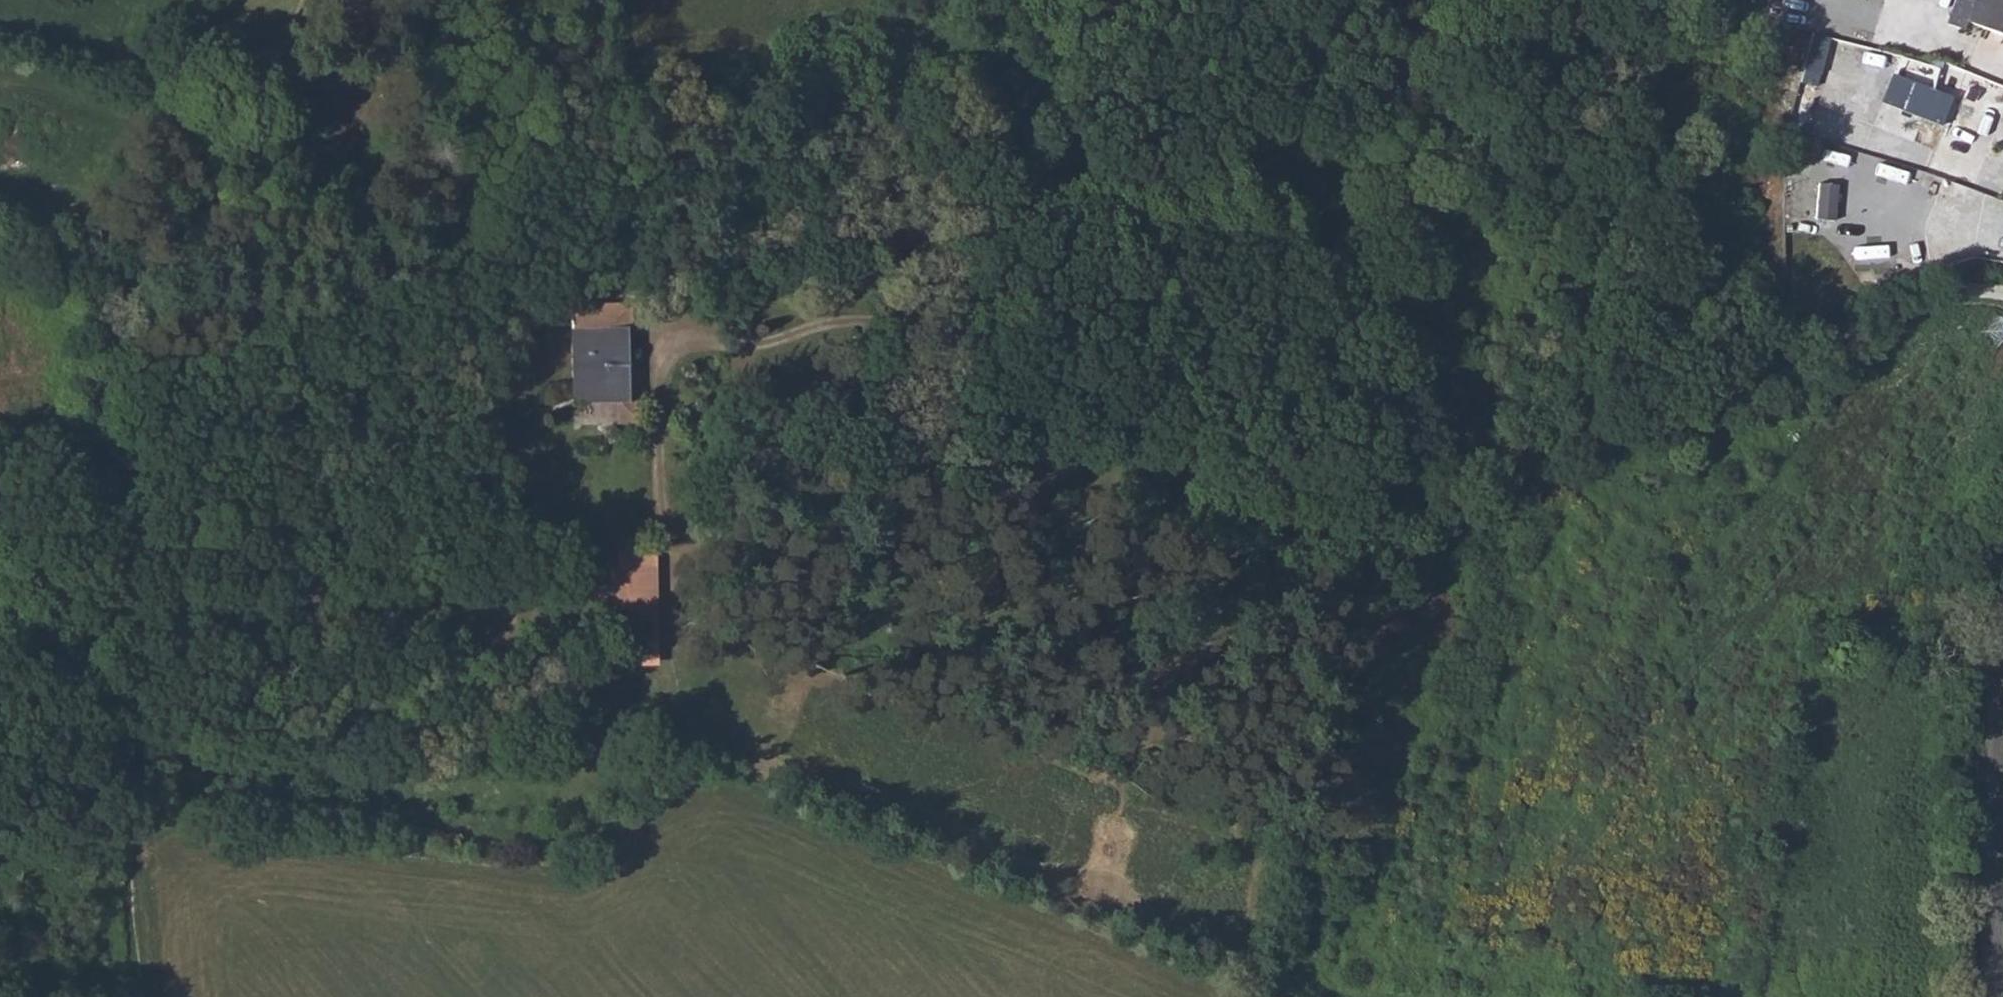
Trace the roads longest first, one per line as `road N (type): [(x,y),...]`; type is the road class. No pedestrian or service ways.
road 1 (track): [(227,0),(145,282),(115,426),(144,996)]
road 2 (unclassified): [(1992,996),(2002,619)]

